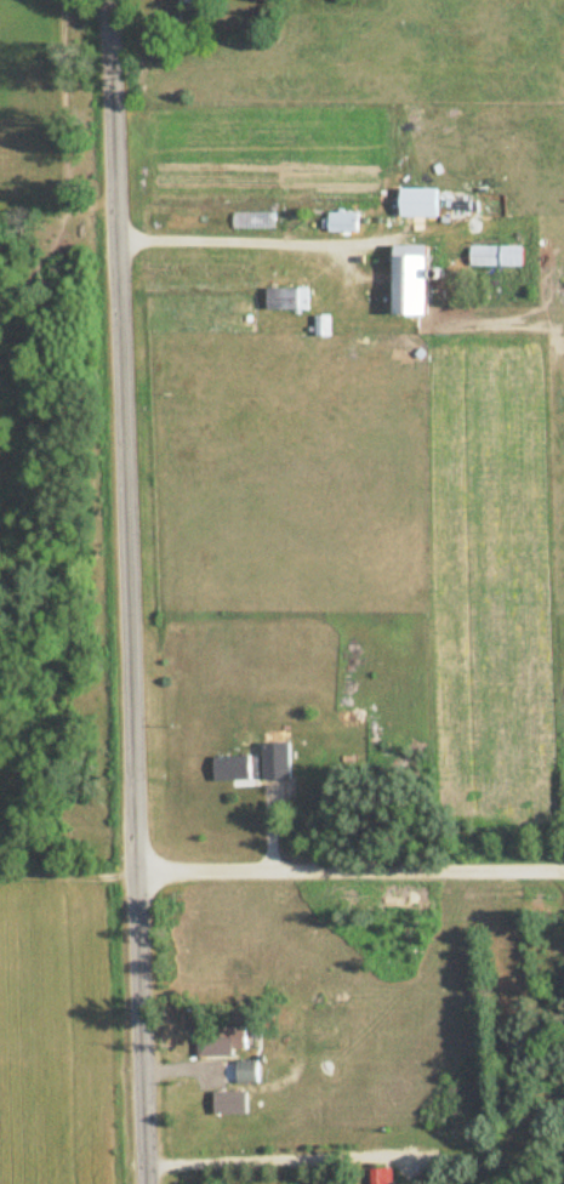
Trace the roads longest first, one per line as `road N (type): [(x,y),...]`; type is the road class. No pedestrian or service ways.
road 1 (residential): [(152,1183),(112,0)]
road 2 (residential): [(143,865),(563,865)]

